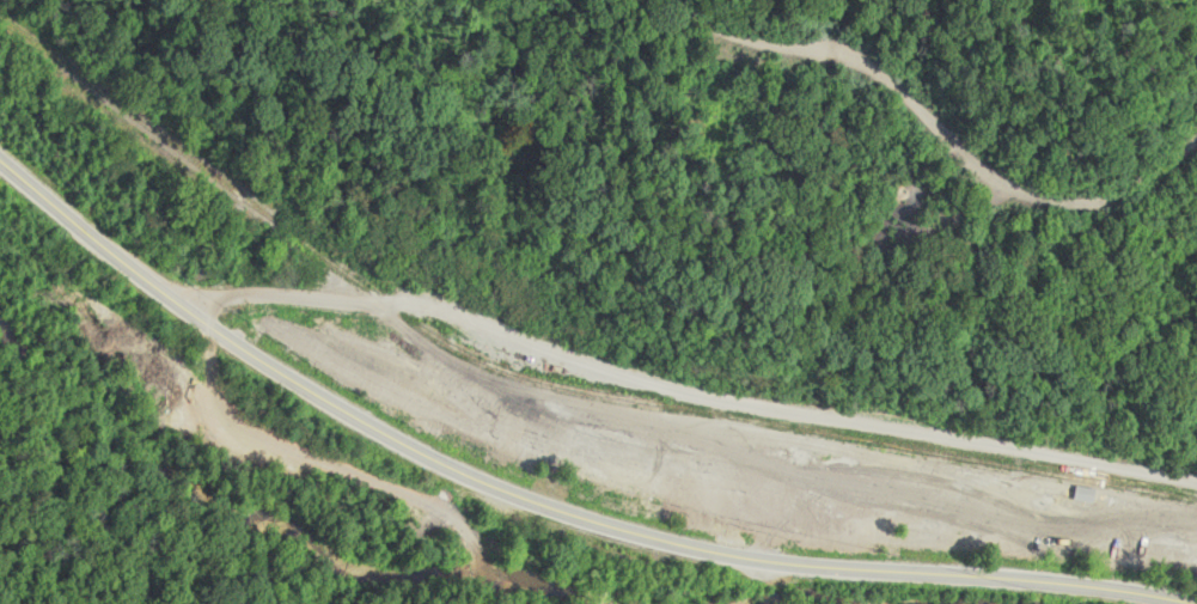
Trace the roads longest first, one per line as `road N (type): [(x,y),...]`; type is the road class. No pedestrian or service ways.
road 1 (secondary): [(1163,603),(743,565),(558,511),(397,437),(200,325),(0,162)]
road 2 (residential): [(176,305),(259,294),(395,306),(448,316),(658,391),(1196,485)]

